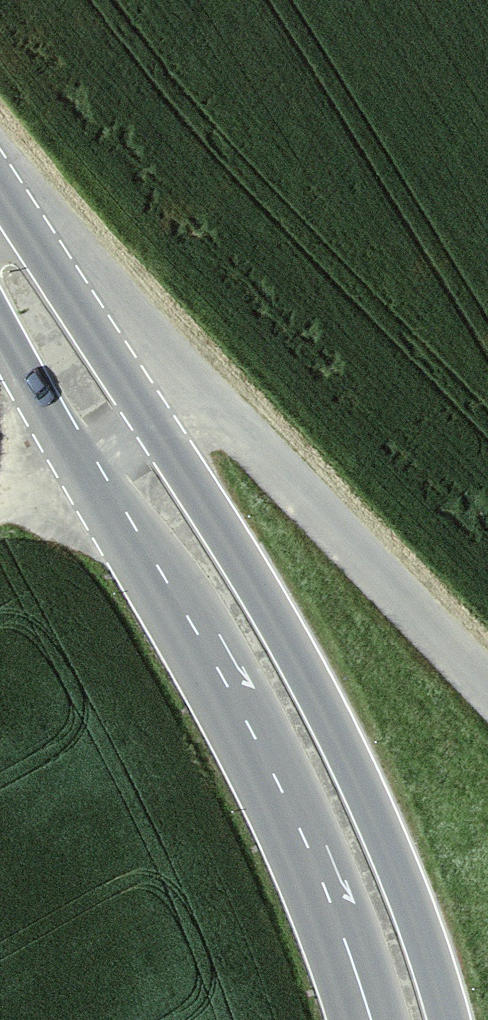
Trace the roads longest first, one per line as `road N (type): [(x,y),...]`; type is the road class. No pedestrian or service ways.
road 1 (tertiary): [(449,1019),(394,860),(320,703),(207,508),(36,241),(0,204)]
road 2 (tertiary): [(0,323),(98,498),(253,730),(321,878),(370,1019)]
road 3 (track): [(76,459),(171,408),(231,428),(487,692)]

